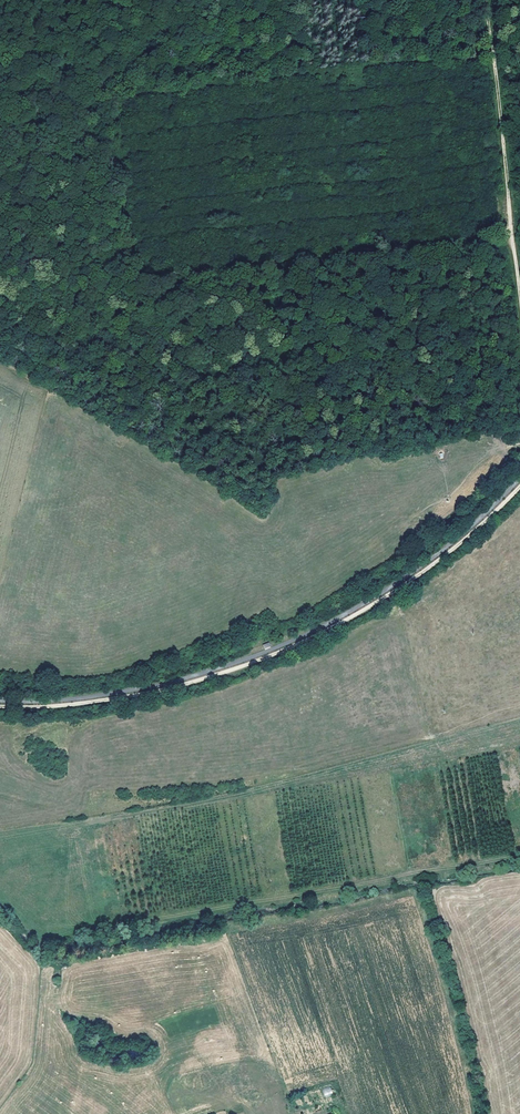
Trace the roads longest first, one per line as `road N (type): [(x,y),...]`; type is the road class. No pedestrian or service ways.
road 1 (track): [(519,485),(431,565),(288,648),(171,688),(0,705)]
road 2 (track): [(488,0),(519,286)]

